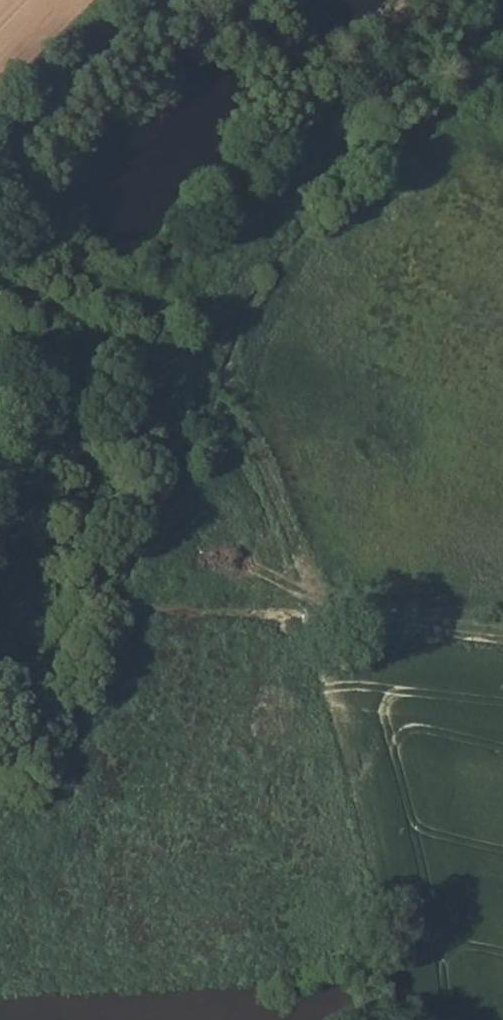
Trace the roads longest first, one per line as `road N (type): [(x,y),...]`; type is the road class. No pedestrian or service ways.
road 1 (track): [(0,286),(242,422),(332,602),(502,619)]
road 2 (track): [(332,602),(356,983),(367,1019)]
road 3 (track): [(134,0),(0,178)]

